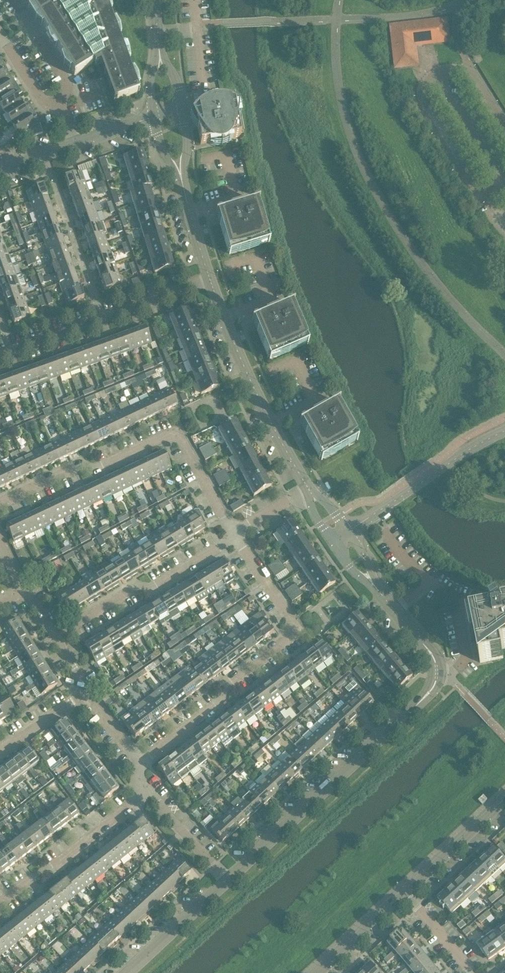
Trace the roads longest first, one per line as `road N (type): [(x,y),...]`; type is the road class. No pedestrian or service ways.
road 1 (tertiary): [(228,878),(434,685),(432,658),(377,591)]
road 2 (residential): [(138,763),(298,632),(235,539)]
road 3 (residential): [(0,505),(178,435),(235,539)]
road 4 (residential): [(308,489),(209,280)]
road 5 (residential): [(0,355),(209,280)]
road 6 (residential): [(53,638),(235,539)]
road 7 (tertiary): [(347,533),(504,431)]
road 8 (residential): [(0,907),(147,792)]
road 9 (tertiary): [(504,798),(402,893)]
road 10 (tertiary): [(126,972),(228,878)]
road 11 (residential): [(63,109),(67,86),(13,0)]

